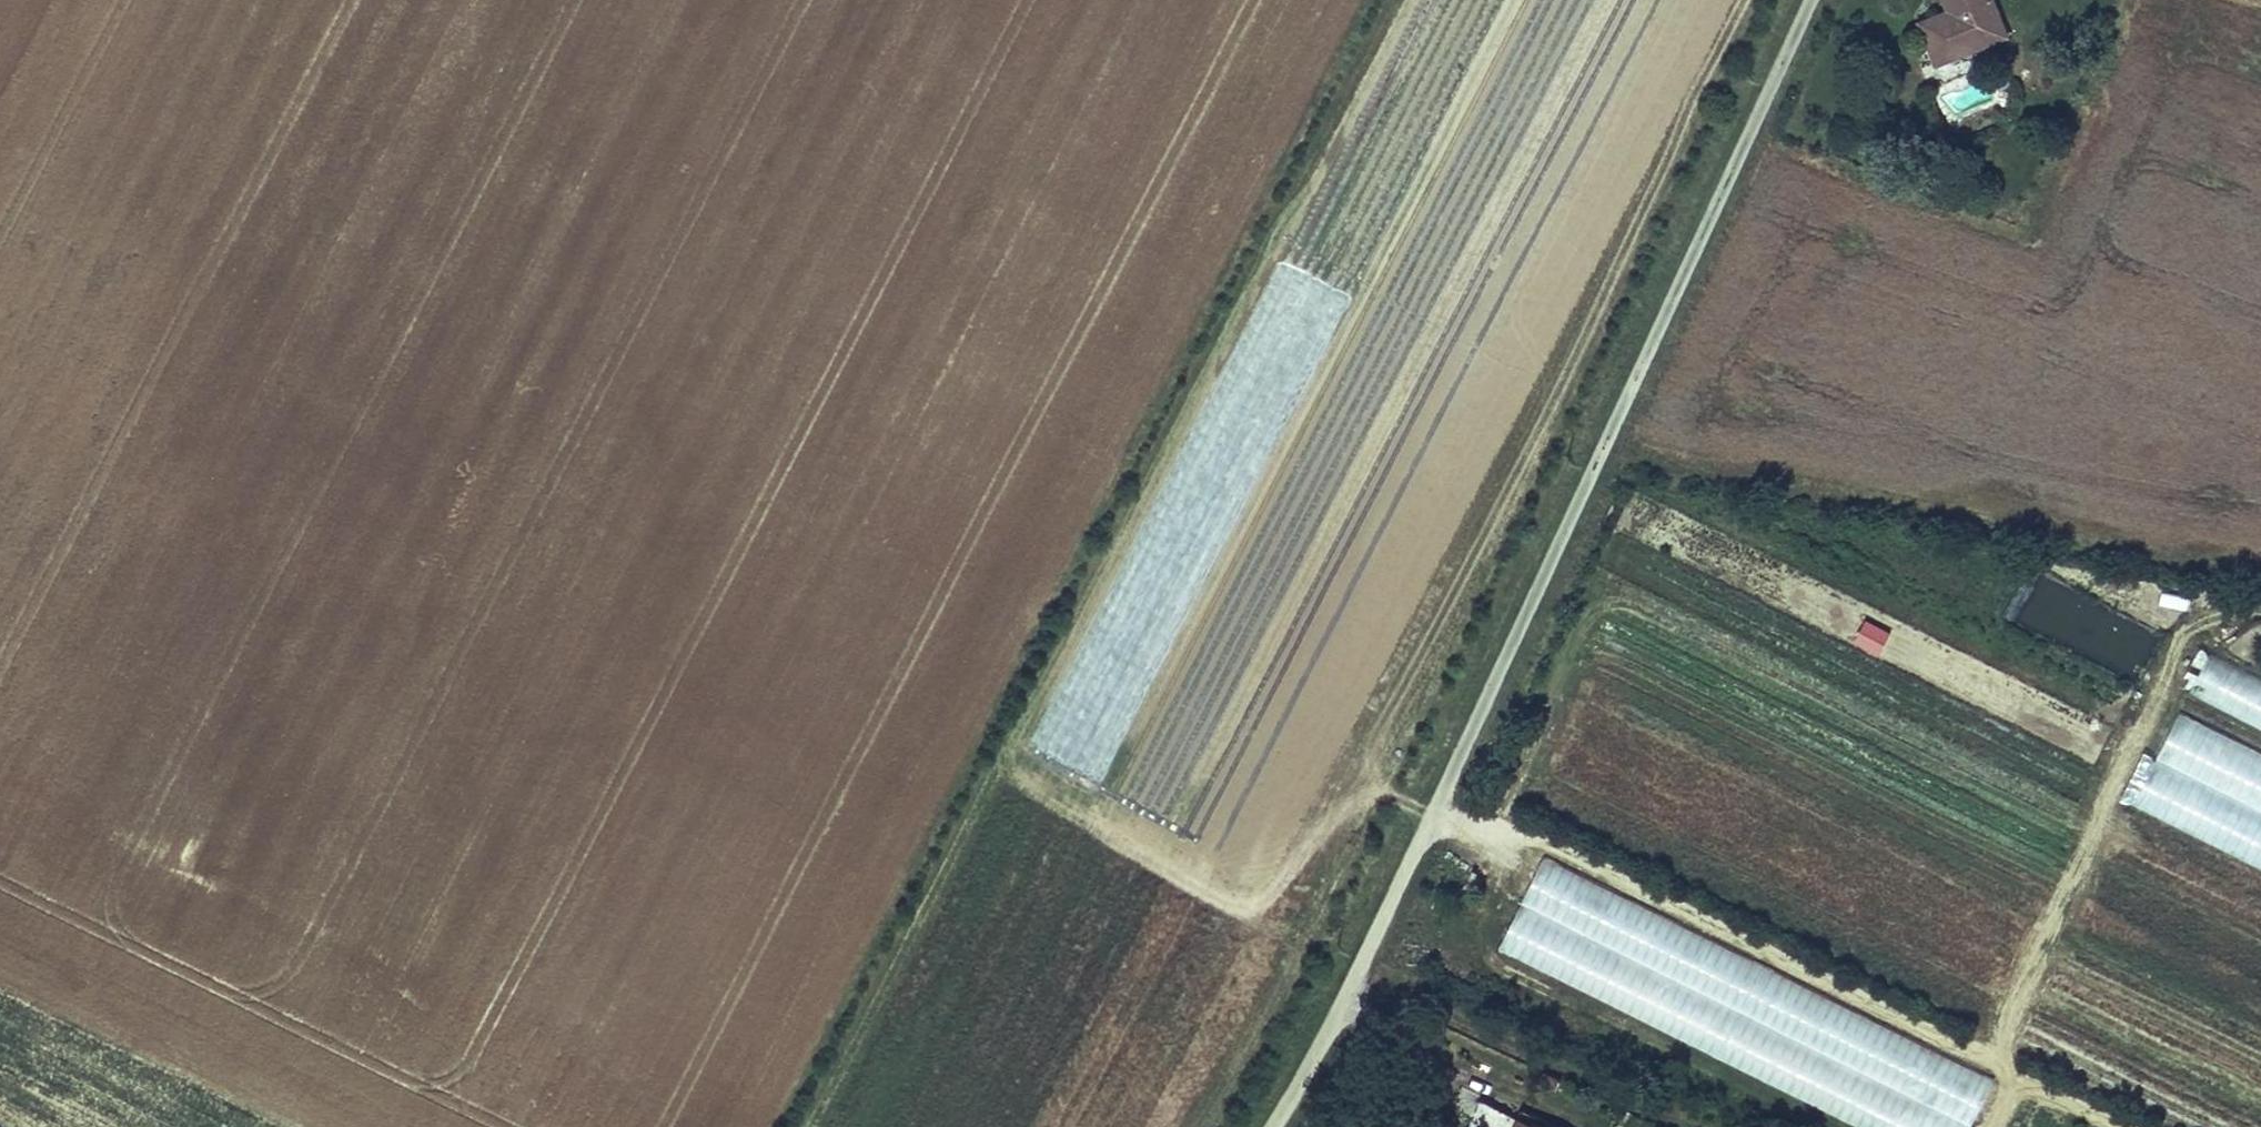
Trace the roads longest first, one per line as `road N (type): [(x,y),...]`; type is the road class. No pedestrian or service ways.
road 1 (unclassified): [(1812,0),(1436,813),(1309,1073),(1274,1126)]

